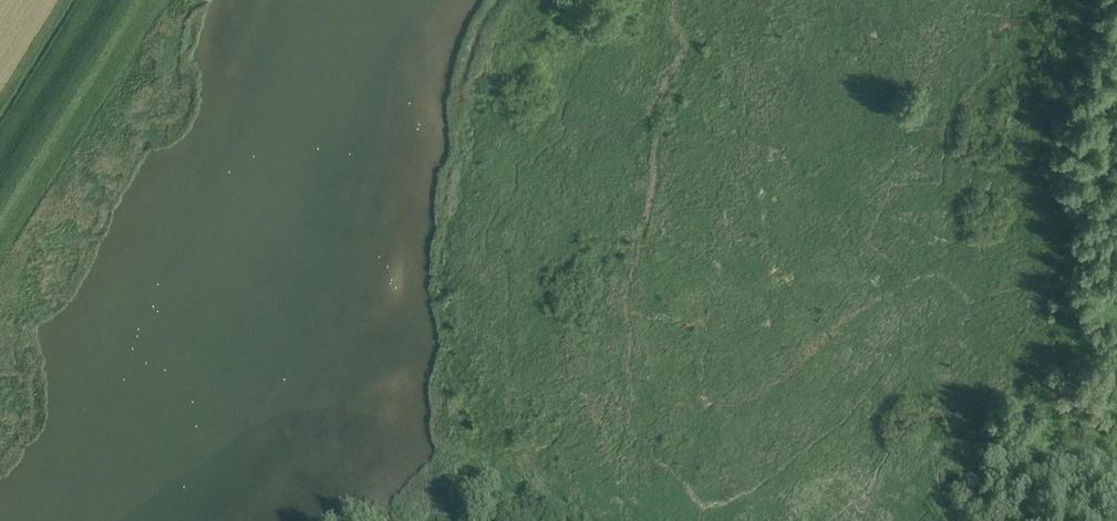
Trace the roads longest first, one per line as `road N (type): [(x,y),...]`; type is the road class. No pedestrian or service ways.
road 1 (track): [(0,153),(93,0)]

